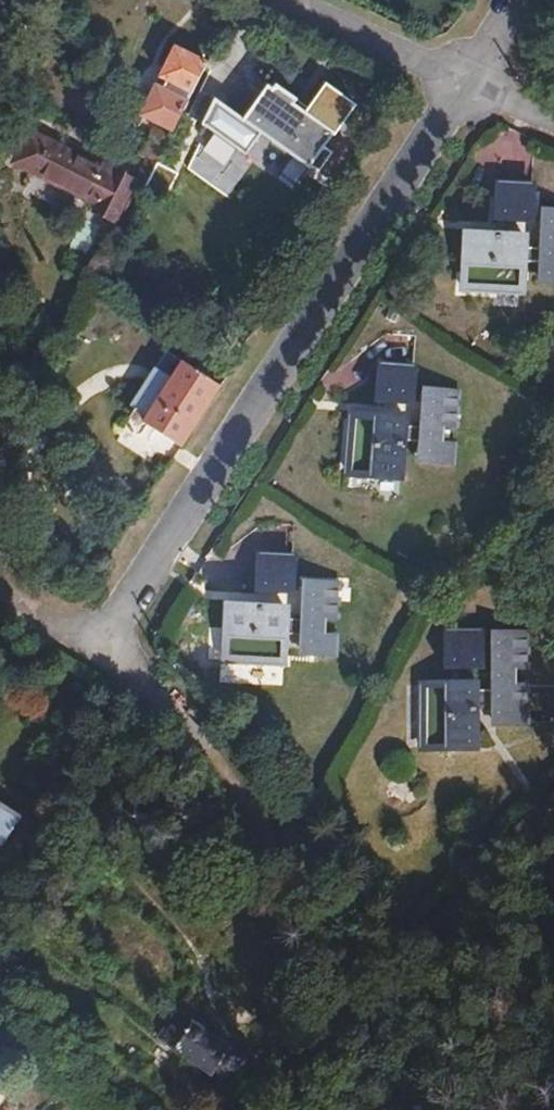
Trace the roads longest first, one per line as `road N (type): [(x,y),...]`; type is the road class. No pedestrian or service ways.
road 1 (residential): [(105,639),(460,80)]
road 2 (residential): [(105,639),(209,746),(310,897),(325,1034)]
road 3 (residential): [(553,812),(325,1034)]
road 4 (residential): [(0,1003),(169,1109)]
road 5 (residential): [(285,0),(460,80)]
road 6 (residential): [(0,575),(105,639)]

